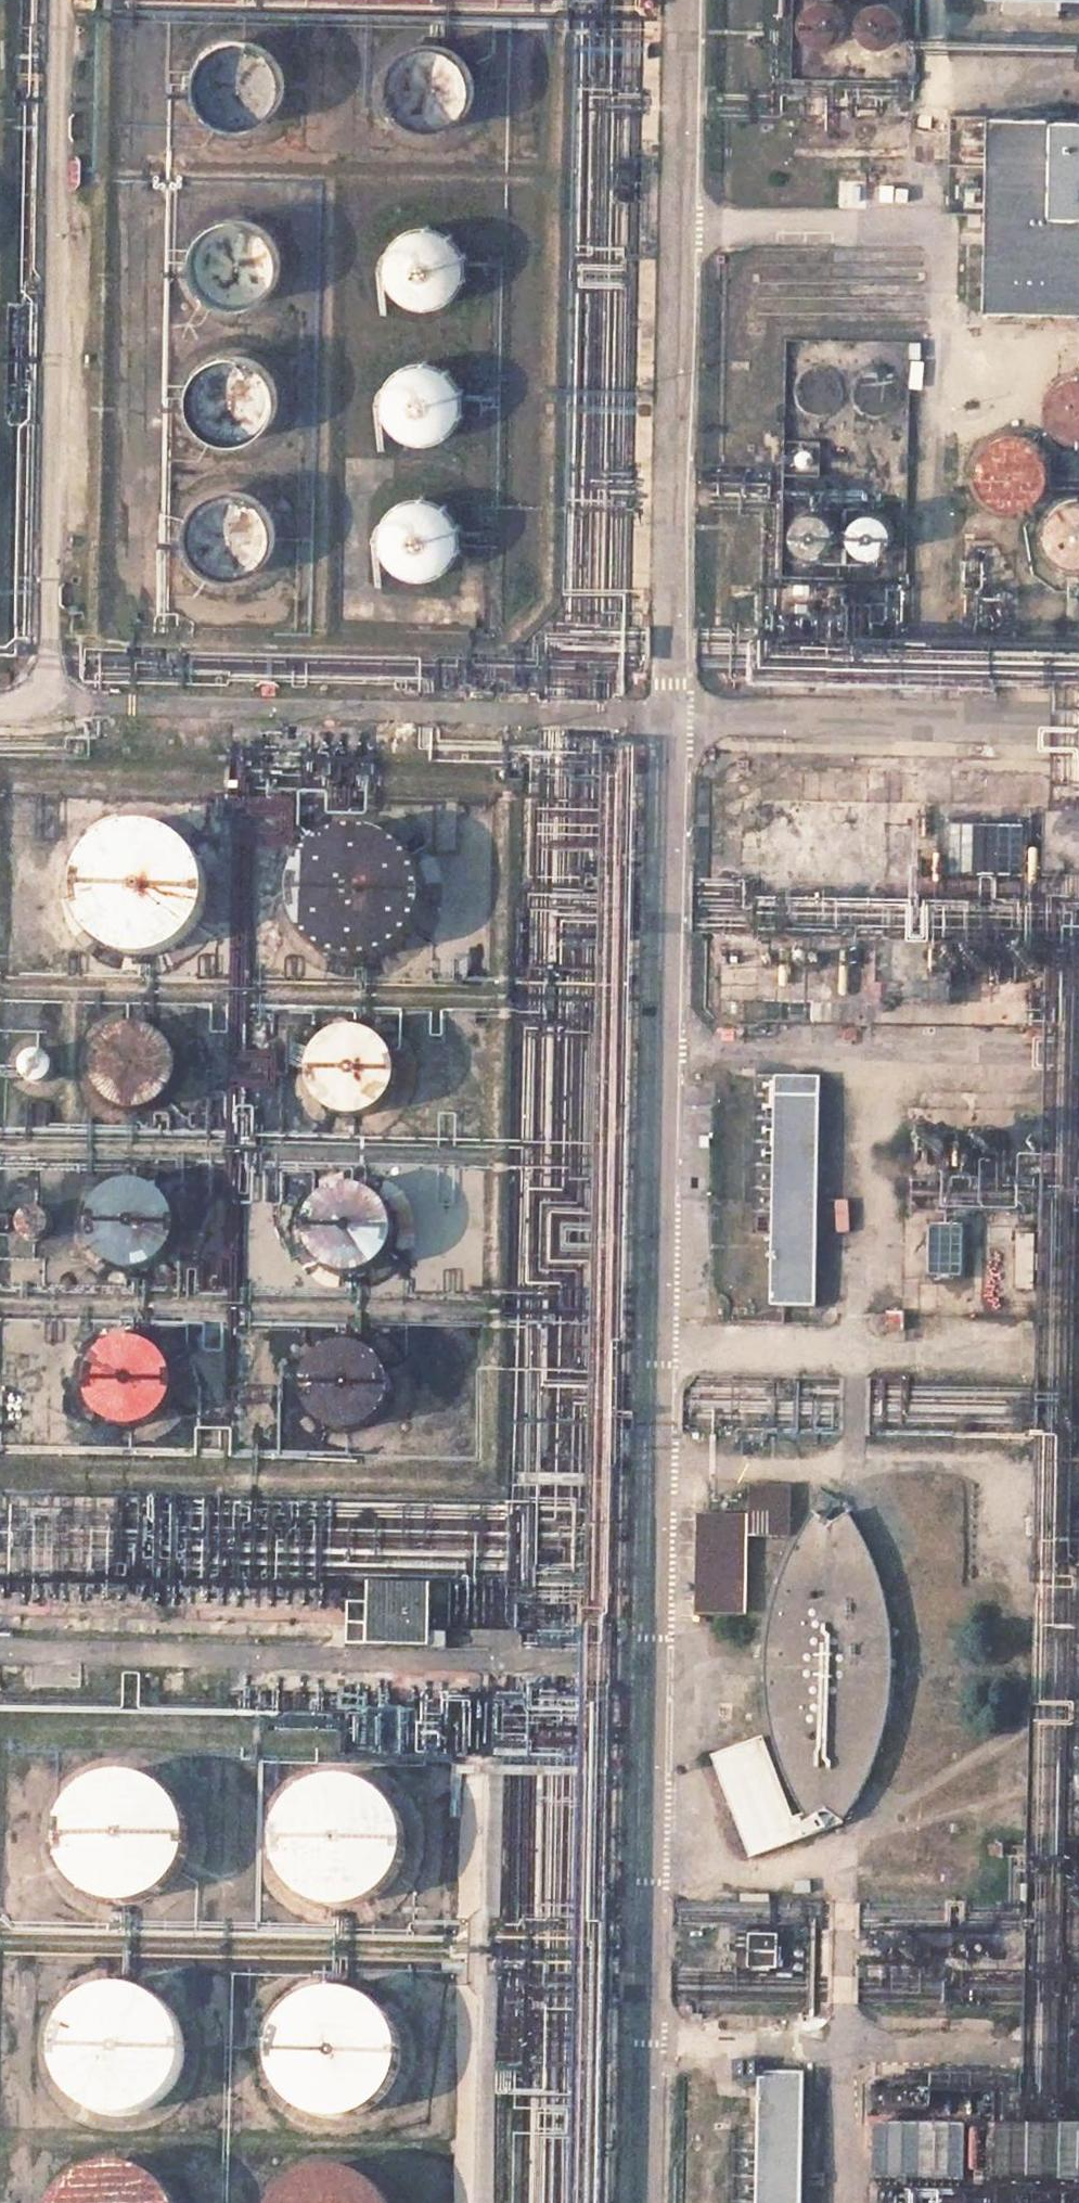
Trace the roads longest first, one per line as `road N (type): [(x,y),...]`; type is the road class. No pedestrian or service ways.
road 1 (unclassified): [(683,0),(643,2202)]

